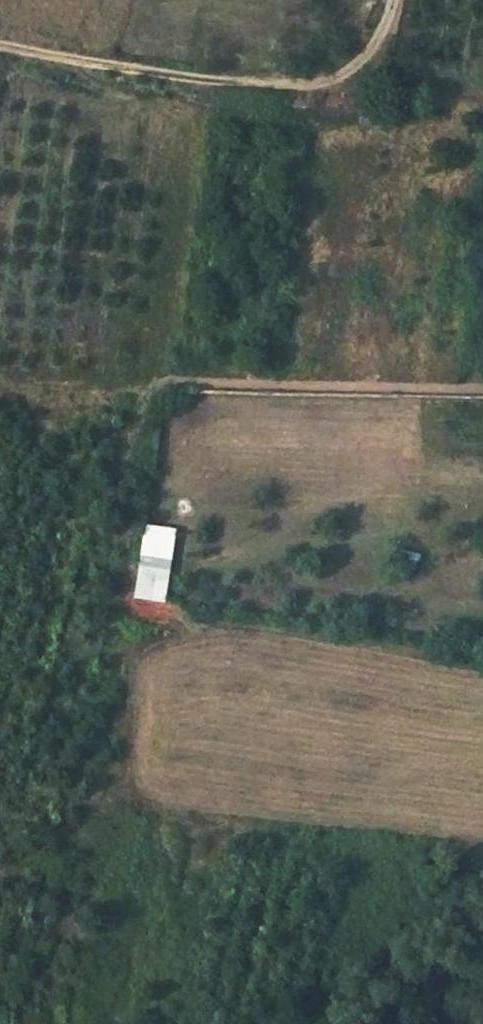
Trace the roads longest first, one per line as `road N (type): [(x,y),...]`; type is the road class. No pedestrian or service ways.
road 1 (track): [(323,85),(279,95),(0,47)]

